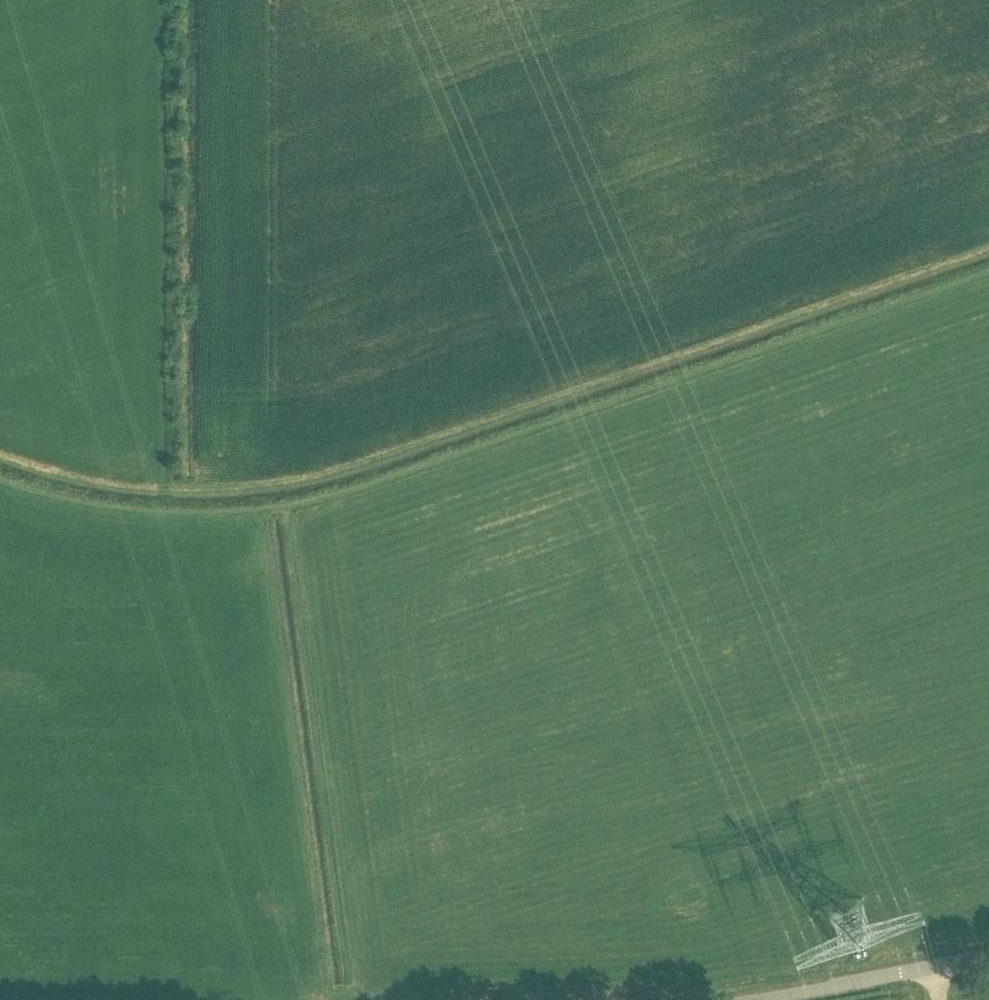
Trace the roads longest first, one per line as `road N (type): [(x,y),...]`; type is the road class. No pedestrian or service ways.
road 1 (unclassified): [(988,967),(816,999)]

